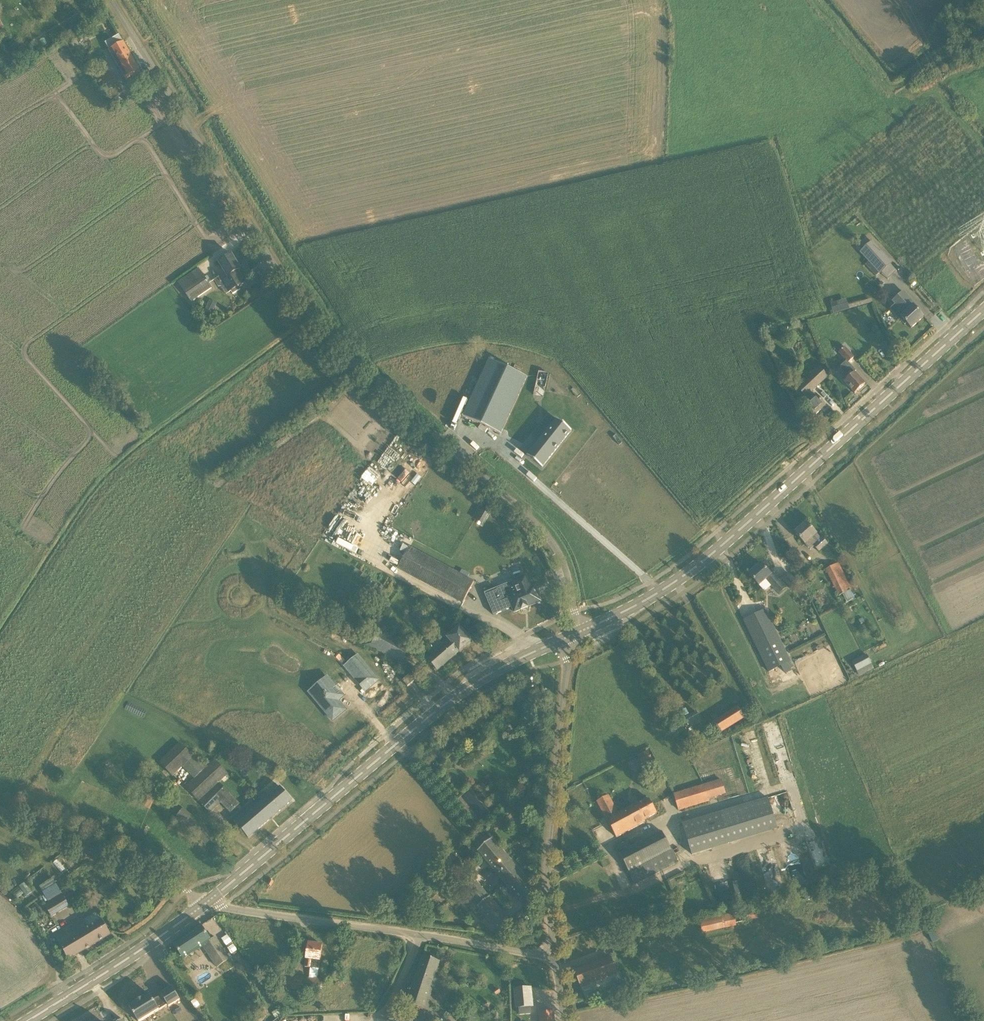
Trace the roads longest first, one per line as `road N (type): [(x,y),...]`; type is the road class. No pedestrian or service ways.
road 1 (unclassified): [(570,636),(570,589),(547,536),(330,334),(122,0)]
road 2 (secondary): [(570,636),(702,564),(983,309)]
road 3 (secondary): [(209,901),(443,705),(570,636)]
road 4 (unclassified): [(209,901),(348,933),(557,955)]
road 5 (unclassified): [(557,955),(549,855),(570,636)]
road 6 (unclassified): [(209,901),(51,836),(0,806)]
road 7 (secondary): [(27,1020),(209,901)]
road 8 (track): [(889,90),(934,93),(983,146)]

